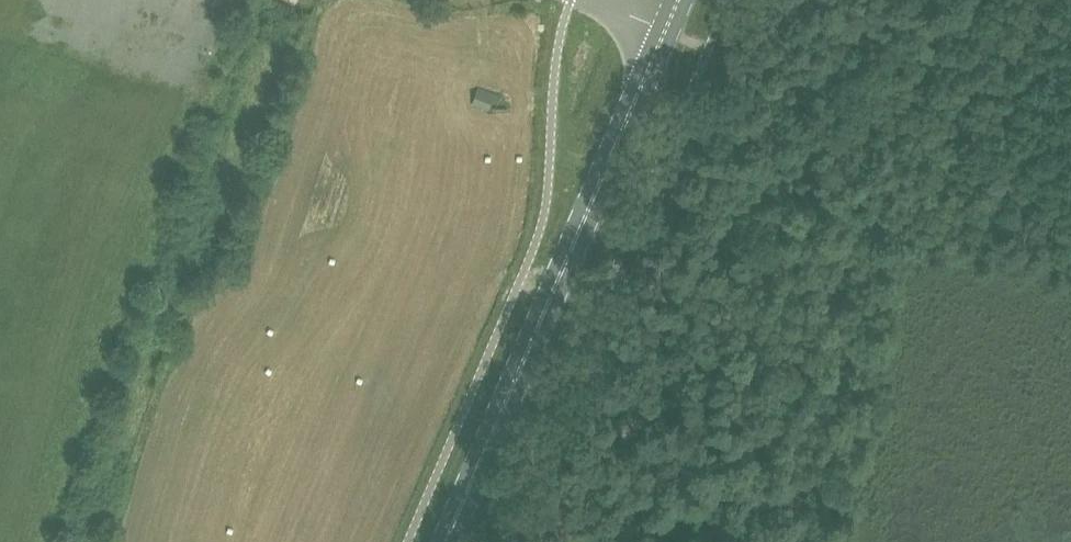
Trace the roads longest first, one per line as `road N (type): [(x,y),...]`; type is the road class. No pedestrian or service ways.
road 1 (secondary): [(447,541),(679,0)]

